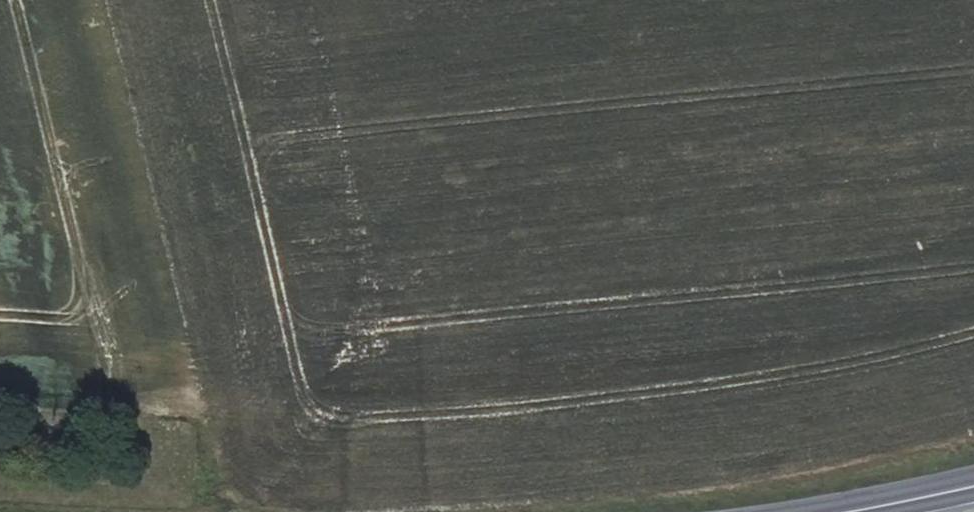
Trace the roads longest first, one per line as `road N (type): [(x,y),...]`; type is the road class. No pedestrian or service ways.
road 1 (secondary): [(800,511),(973,480)]

